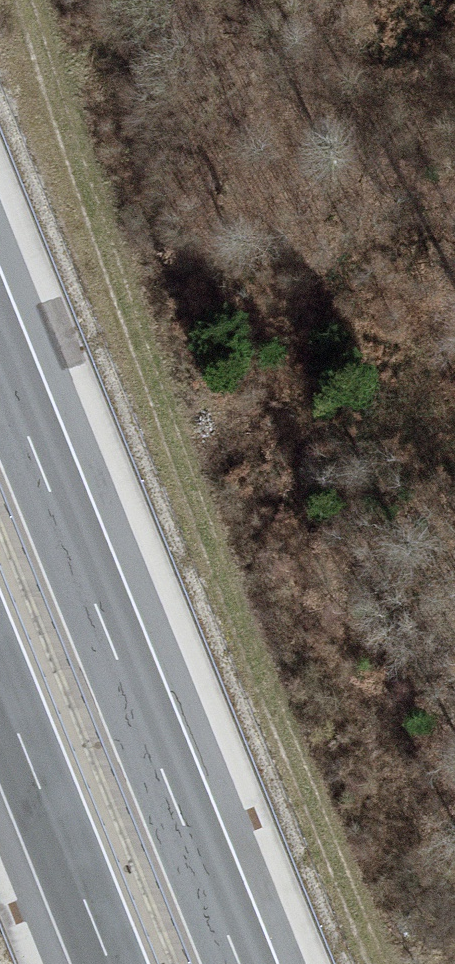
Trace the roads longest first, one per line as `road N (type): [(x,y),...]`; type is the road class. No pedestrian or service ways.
road 1 (track): [(382,963),(110,271),(24,0)]
road 2 (motorway): [(239,963),(0,362)]
road 3 (motorway): [(0,693),(108,963)]

